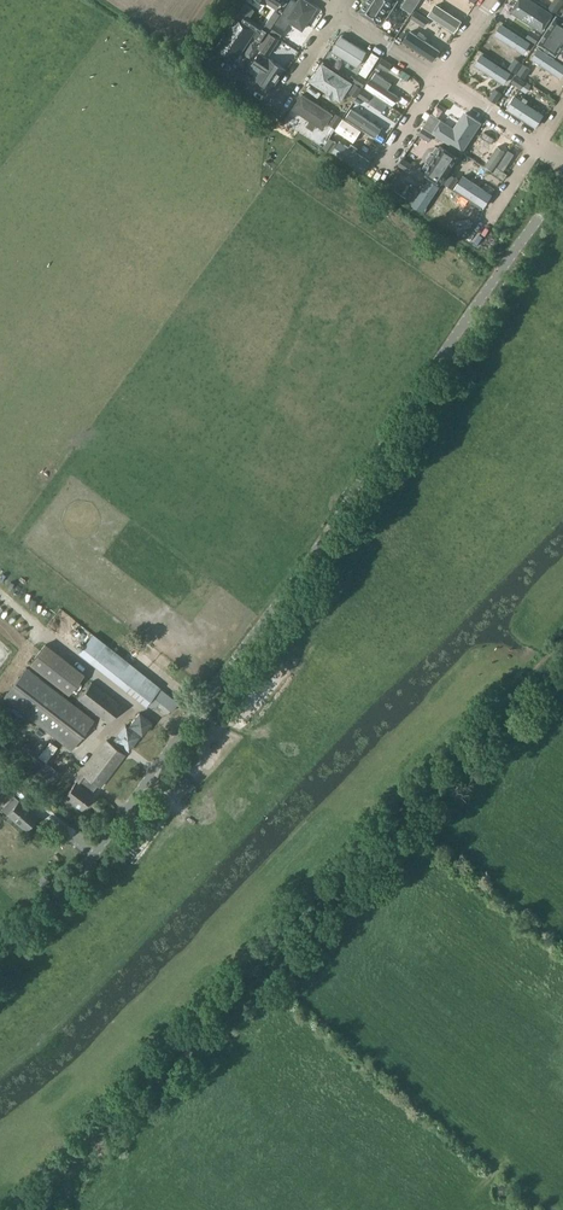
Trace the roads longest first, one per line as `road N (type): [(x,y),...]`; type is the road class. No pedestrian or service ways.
road 1 (unclassified): [(0,951),(72,879),(234,660),(562,181)]
road 2 (track): [(13,1209),(562,640)]
road 3 (residential): [(438,82),(337,12)]

